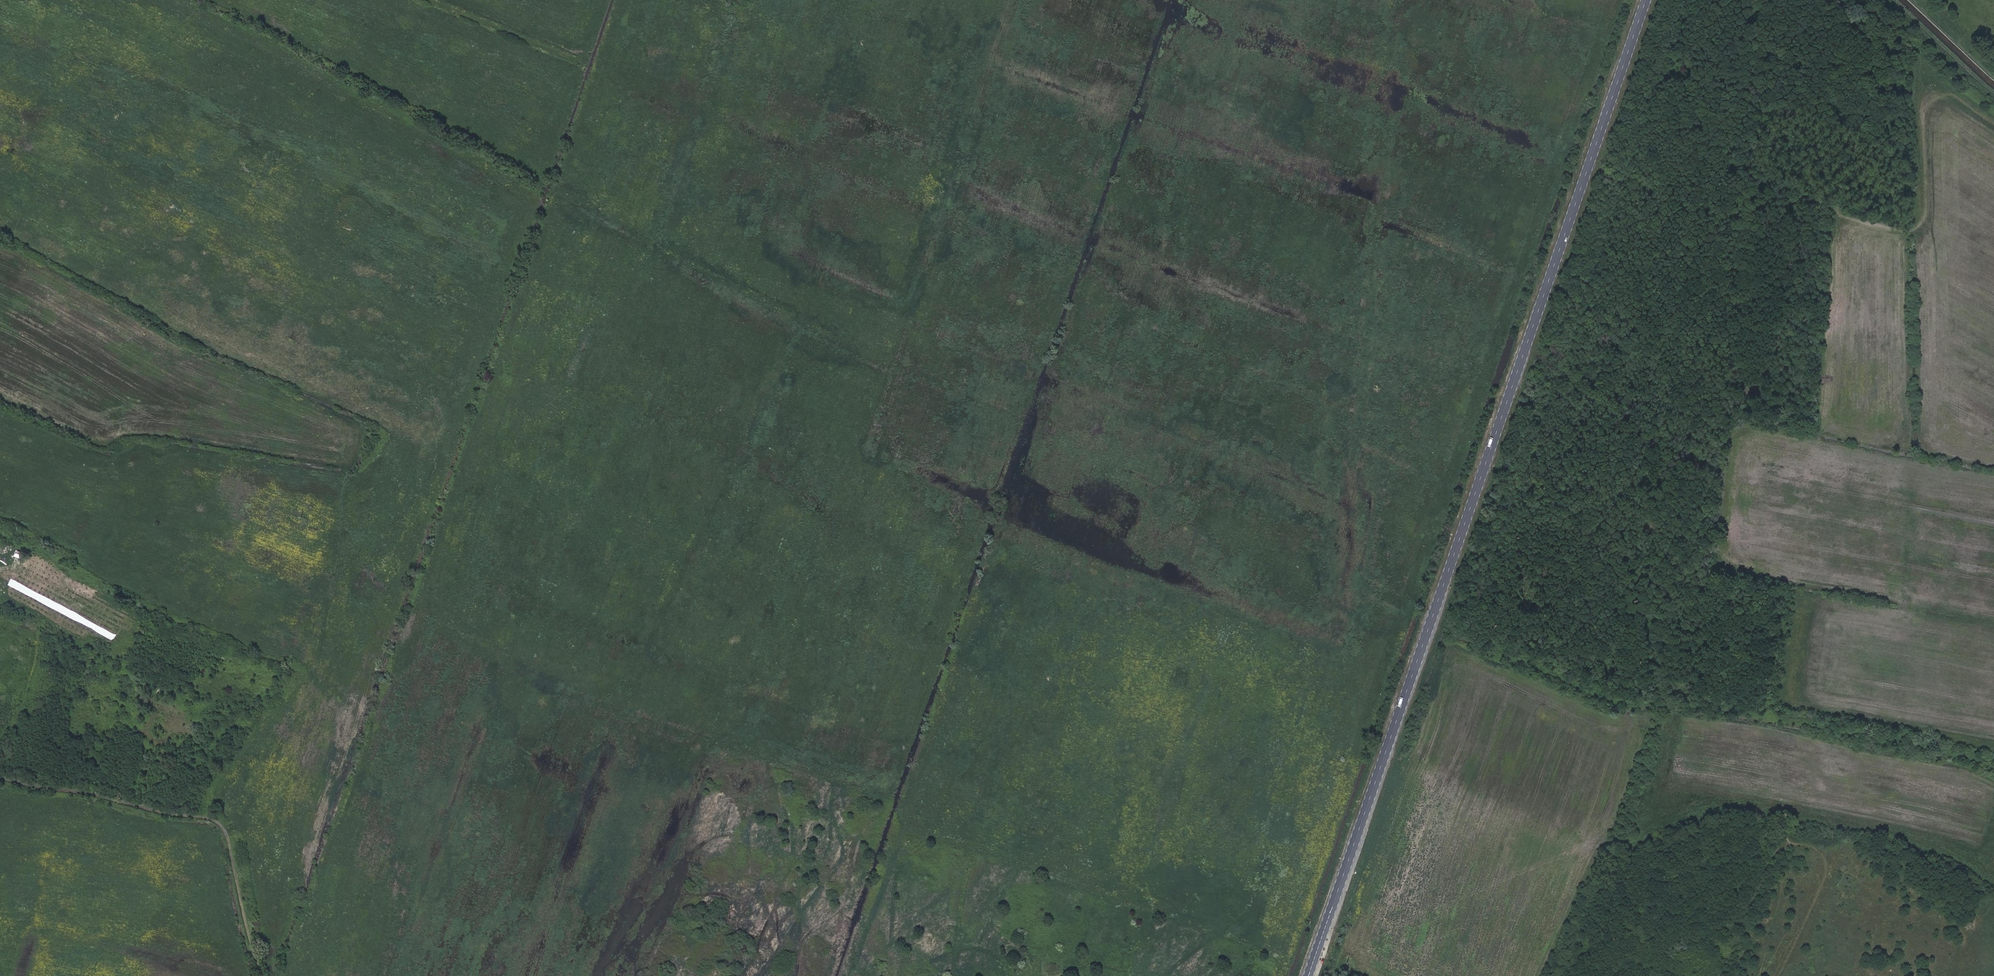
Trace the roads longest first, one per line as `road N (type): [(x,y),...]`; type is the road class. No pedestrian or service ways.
road 1 (secondary): [(1308,975),(1645,0)]
road 2 (track): [(0,778),(221,824),(264,975)]

